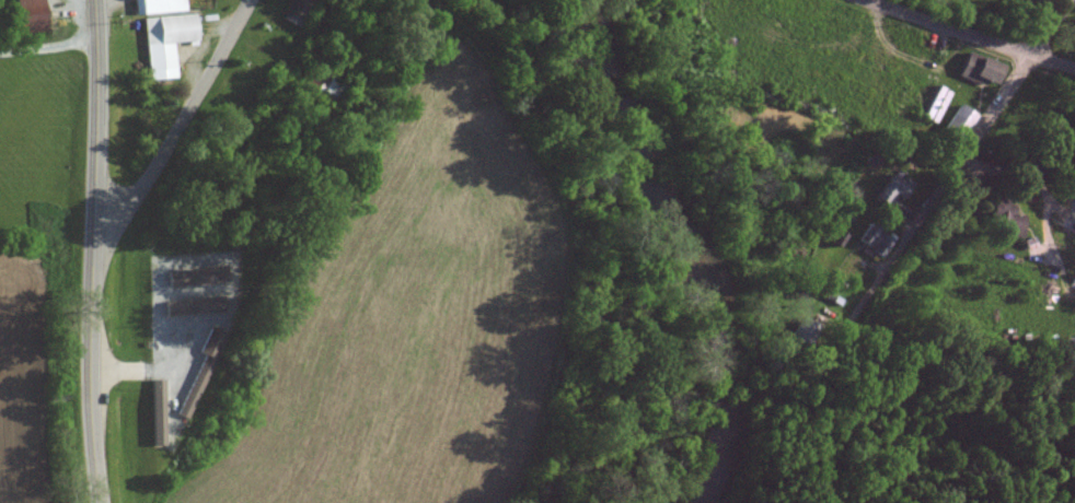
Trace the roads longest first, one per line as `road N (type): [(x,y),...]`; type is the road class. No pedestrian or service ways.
road 1 (secondary): [(98,502),(88,354),(97,60)]
road 2 (residential): [(92,234),(154,167),(248,0)]
road 3 (residential): [(1031,59),(861,0)]

